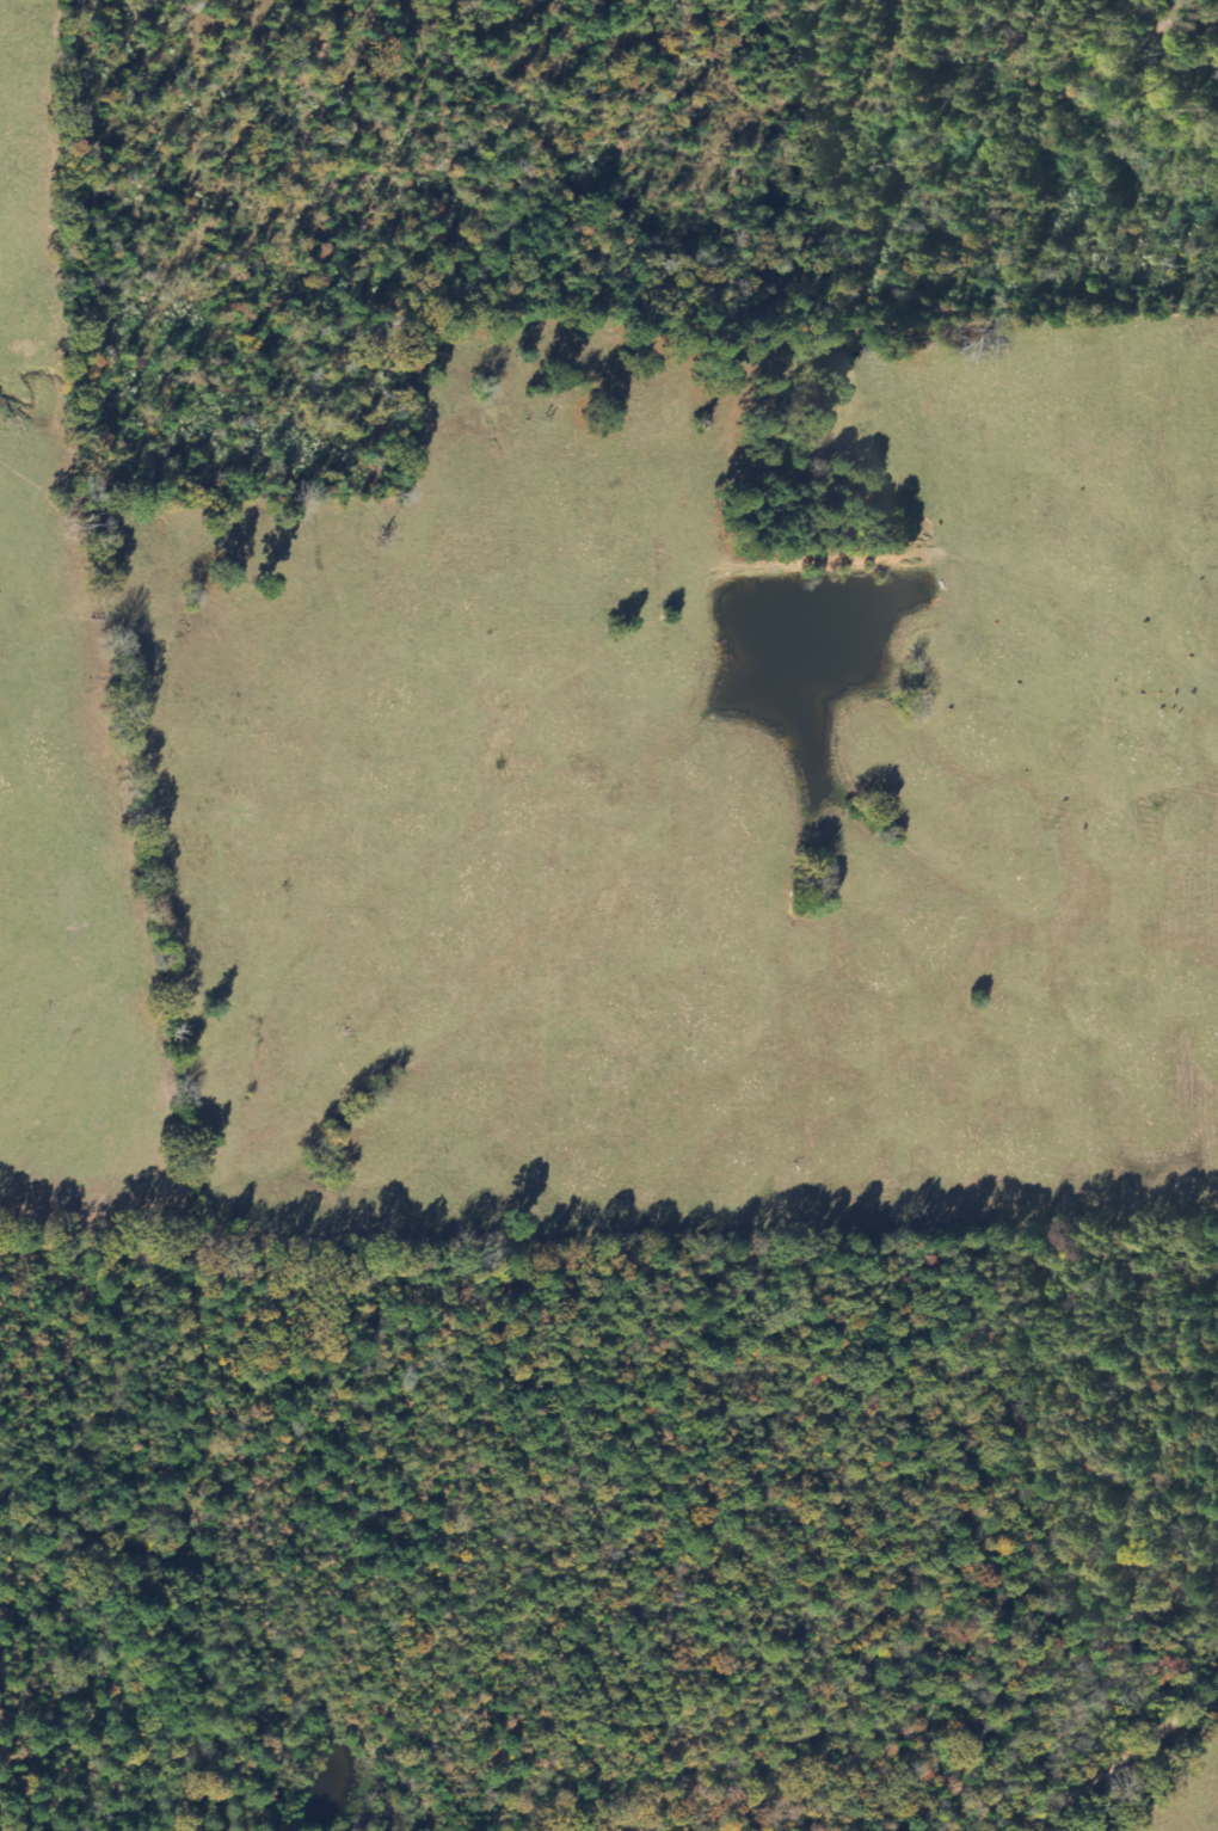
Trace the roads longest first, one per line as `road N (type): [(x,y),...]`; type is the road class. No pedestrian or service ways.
road 1 (residential): [(1048,1830),(1217,1699)]

